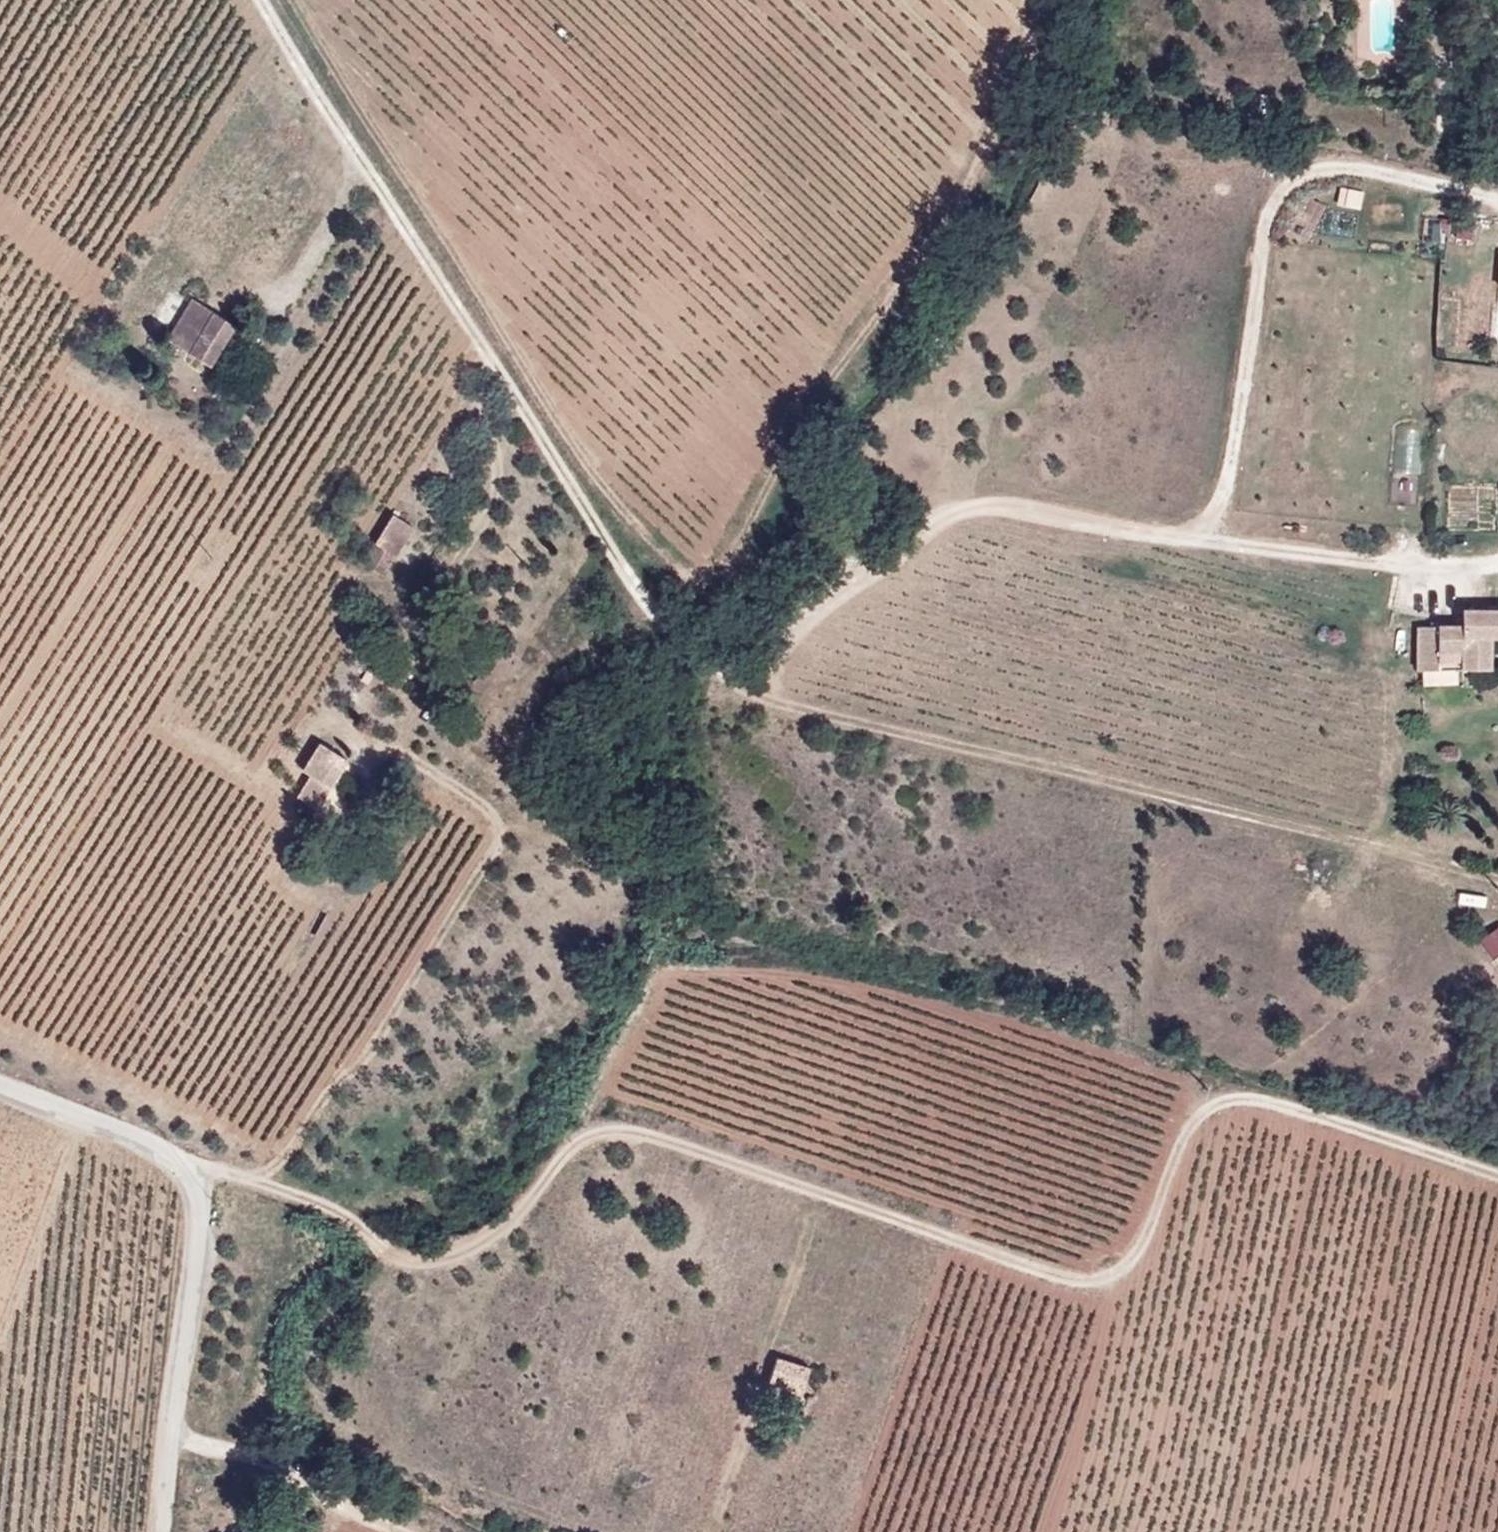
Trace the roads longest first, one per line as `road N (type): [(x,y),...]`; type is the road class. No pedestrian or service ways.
road 1 (track): [(286,0),(645,602),(700,661),(736,671),(767,659),(783,636),(912,538),(949,514),(998,506),(1080,524),(1400,564)]
road 2 (track): [(1497,1170),(1255,1100),(1209,1111),(1141,1254),(1096,1276),(1043,1275),(650,1134),(603,1130),(562,1153),(518,1208),(452,1258),(391,1254),(353,1218),(213,1170),(190,1193)]
road 3 (track): [(1207,541),(1275,192),(1328,158),(1492,200)]
road 4 (unclassified): [(0,1075),(165,1151),(190,1193),(200,1238),(165,1531)]
road 5 (track): [(441,1531),(225,1446),(171,1439)]

